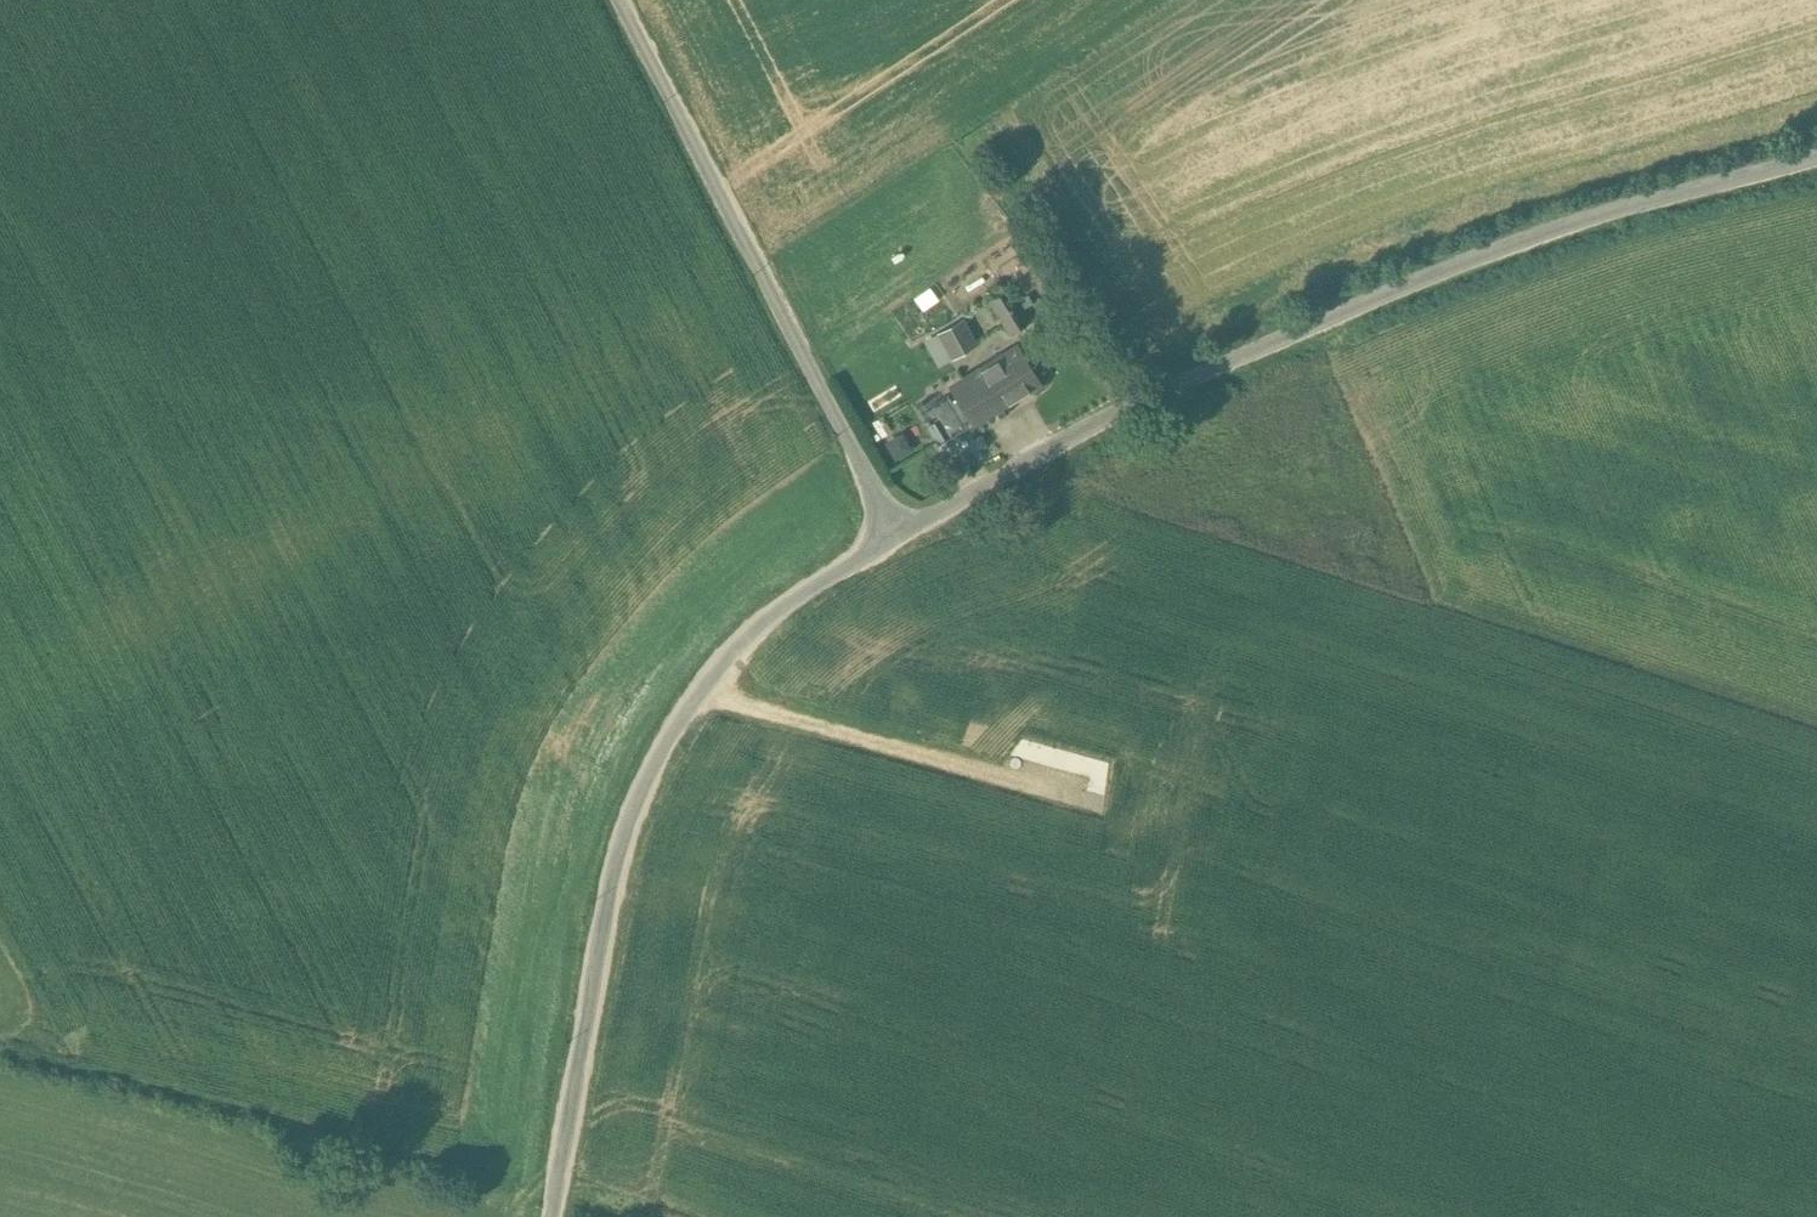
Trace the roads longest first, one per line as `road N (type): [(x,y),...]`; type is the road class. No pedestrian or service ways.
road 1 (unclassified): [(1816,158),(1595,215),(1485,256),(1098,420),(892,535)]
road 2 (unclassified): [(892,535),(753,630),(685,708),(627,826),(602,913),(552,1216)]
road 3 (unclassified): [(892,535),(614,0)]

